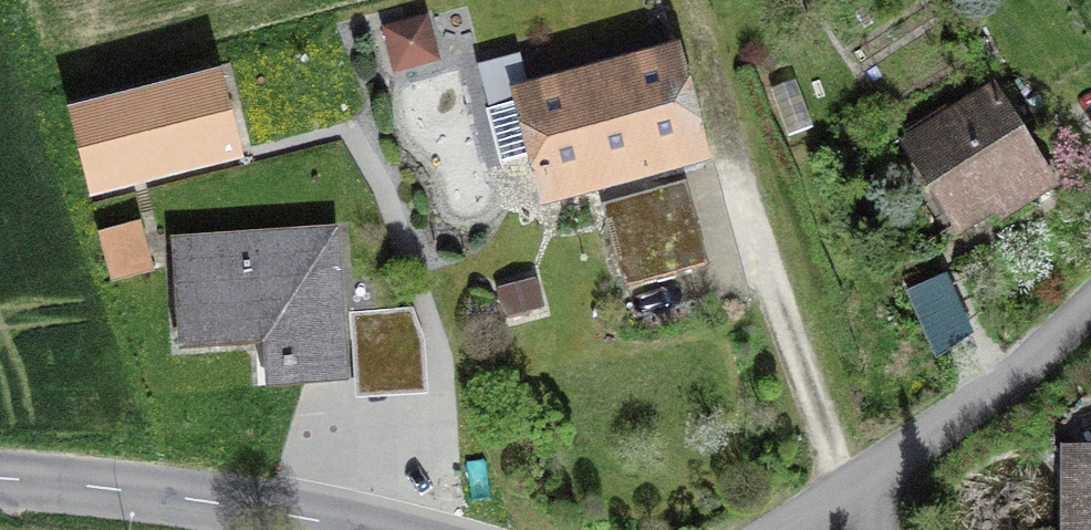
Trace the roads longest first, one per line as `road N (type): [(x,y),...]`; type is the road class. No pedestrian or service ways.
road 1 (tertiary): [(0,478),(203,501),(357,529)]

